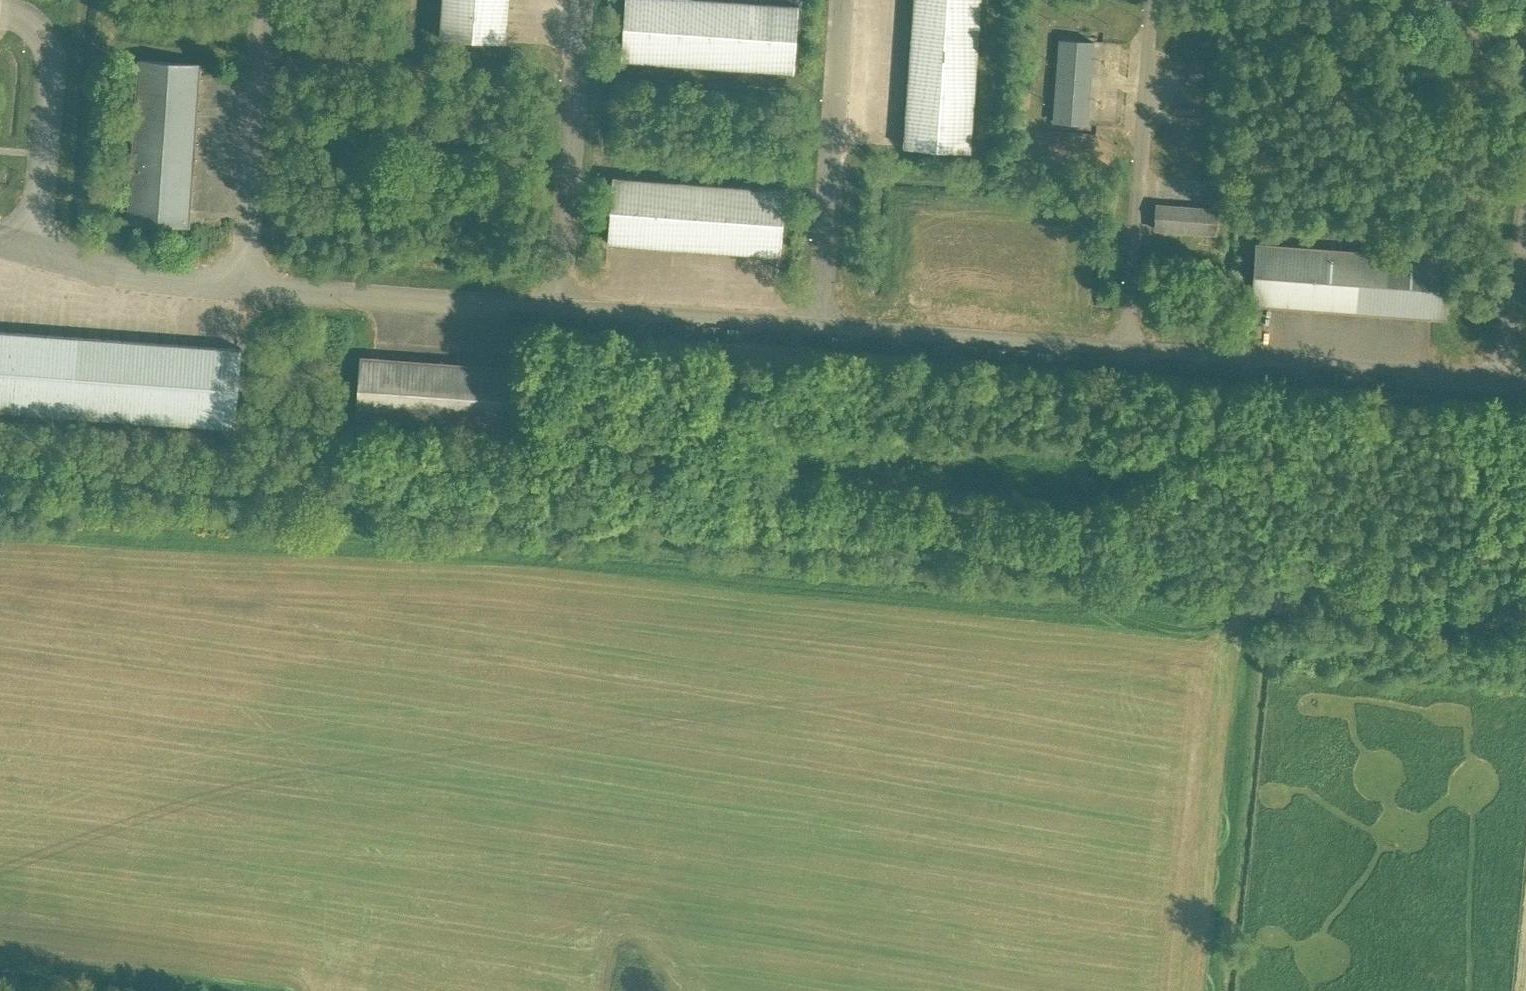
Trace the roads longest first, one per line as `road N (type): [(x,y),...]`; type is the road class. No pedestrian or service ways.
road 1 (track): [(0,490),(1525,618)]

